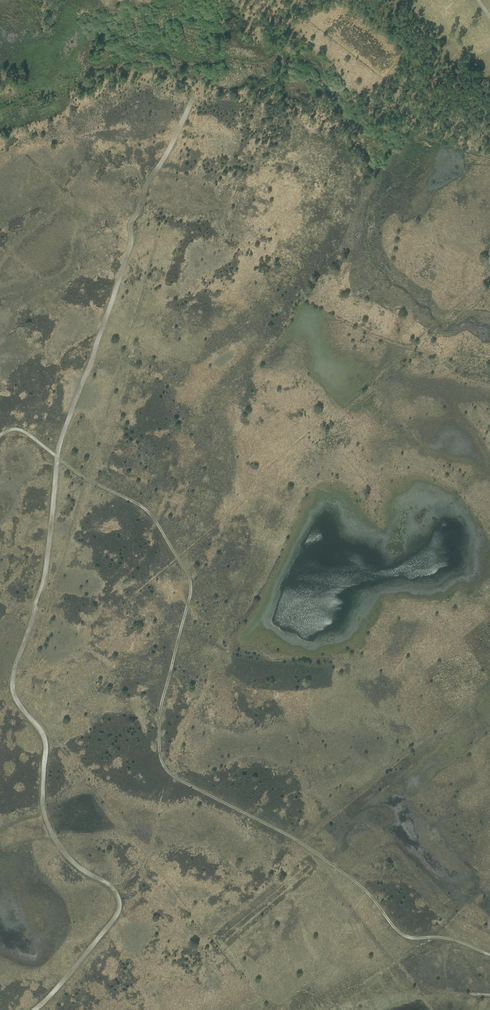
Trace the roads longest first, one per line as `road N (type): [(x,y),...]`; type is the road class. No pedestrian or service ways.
road 1 (track): [(34,1009),(120,910),(119,897),(55,840),(42,811),(46,734),(12,683),(45,570),(58,451),(131,223),(189,102)]
road 2 (track): [(0,437),(27,435),(139,507),(186,582),(157,721),(167,777),(328,863),(410,939),(489,954)]

